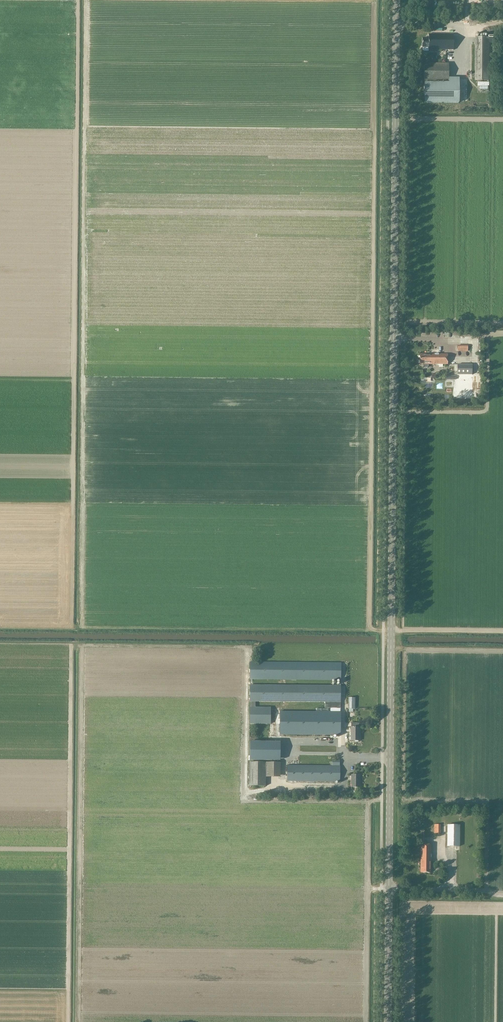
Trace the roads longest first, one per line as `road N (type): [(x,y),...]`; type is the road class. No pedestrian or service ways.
road 1 (secondary): [(388,1021),(396,0)]
road 2 (track): [(72,620),(77,0)]
road 3 (track): [(391,631),(367,624),(371,466)]

